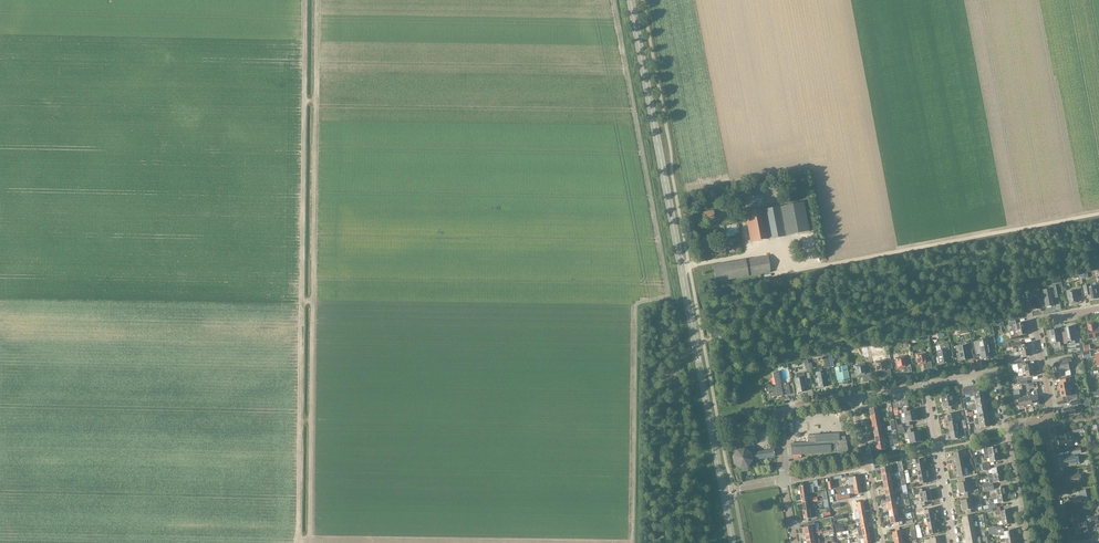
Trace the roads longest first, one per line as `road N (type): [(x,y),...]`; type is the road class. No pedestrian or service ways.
road 1 (secondary): [(723,492),(631,0)]
road 2 (residential): [(1044,420),(1052,419),(1036,322),(1098,309)]
road 3 (residential): [(955,542),(925,384)]
road 4 (residential): [(783,480),(779,411),(854,397)]
road 5 (residential): [(1067,542),(1044,420)]

